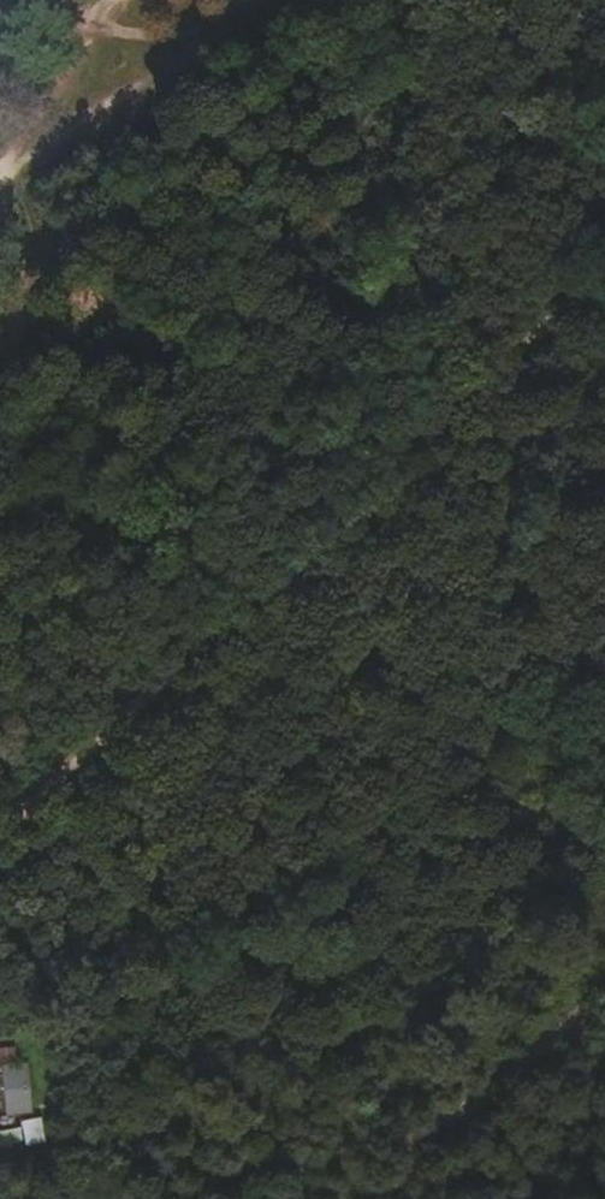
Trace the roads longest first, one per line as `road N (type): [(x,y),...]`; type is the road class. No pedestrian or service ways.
road 1 (track): [(604,266),(457,413),(0,831)]

